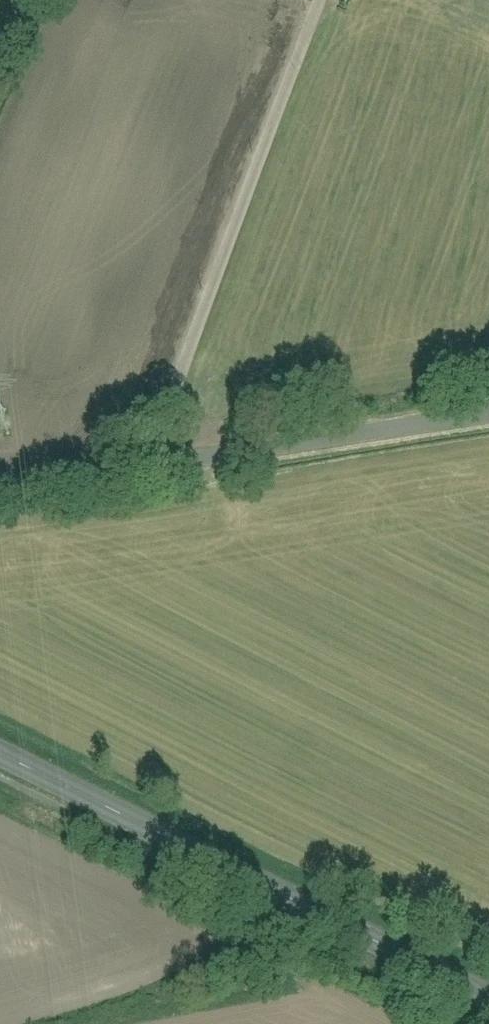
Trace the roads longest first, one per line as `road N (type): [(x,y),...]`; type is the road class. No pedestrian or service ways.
road 1 (secondary): [(488,997),(0,753)]
road 2 (unclassified): [(488,417),(0,491)]

